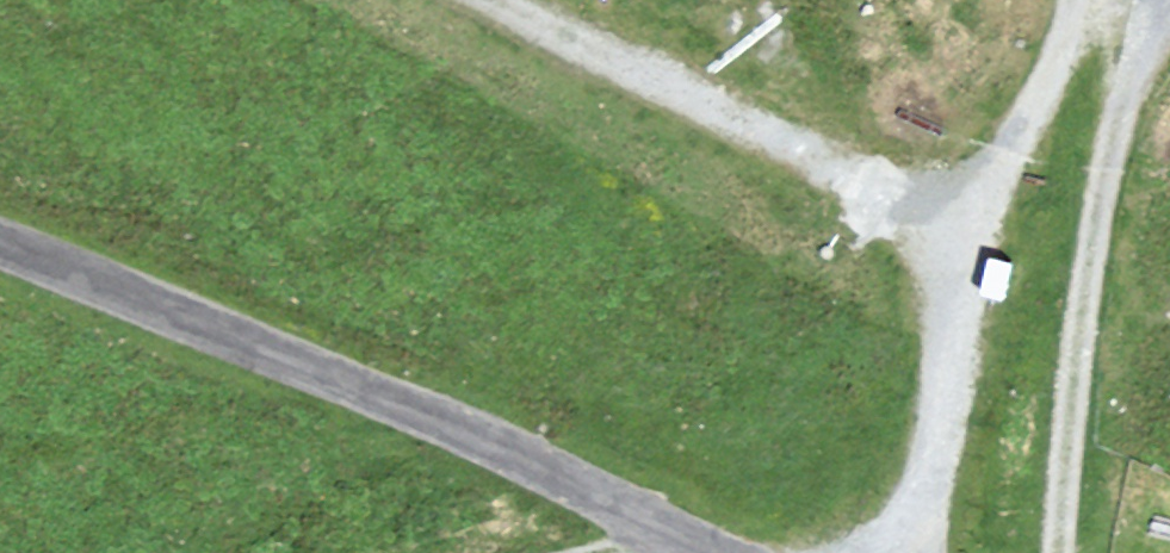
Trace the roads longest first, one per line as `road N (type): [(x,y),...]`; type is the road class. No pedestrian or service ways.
road 1 (unclassified): [(707,552),(464,433),(0,239)]
road 2 (track): [(902,552),(945,417),(969,242),(1078,0)]
road 3 (track): [(1060,552),(1080,297),(1146,0)]
road 4 (track): [(969,242),(518,0)]

